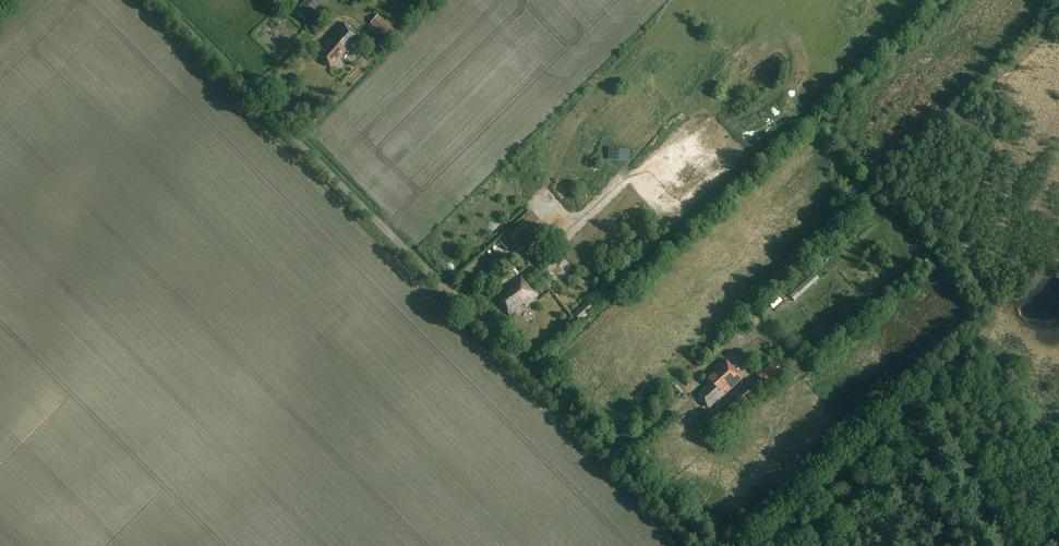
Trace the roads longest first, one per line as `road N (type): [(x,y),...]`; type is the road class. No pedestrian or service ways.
road 1 (unclassified): [(700,545),(158,0)]
road 2 (track): [(758,545),(928,396),(999,545)]

